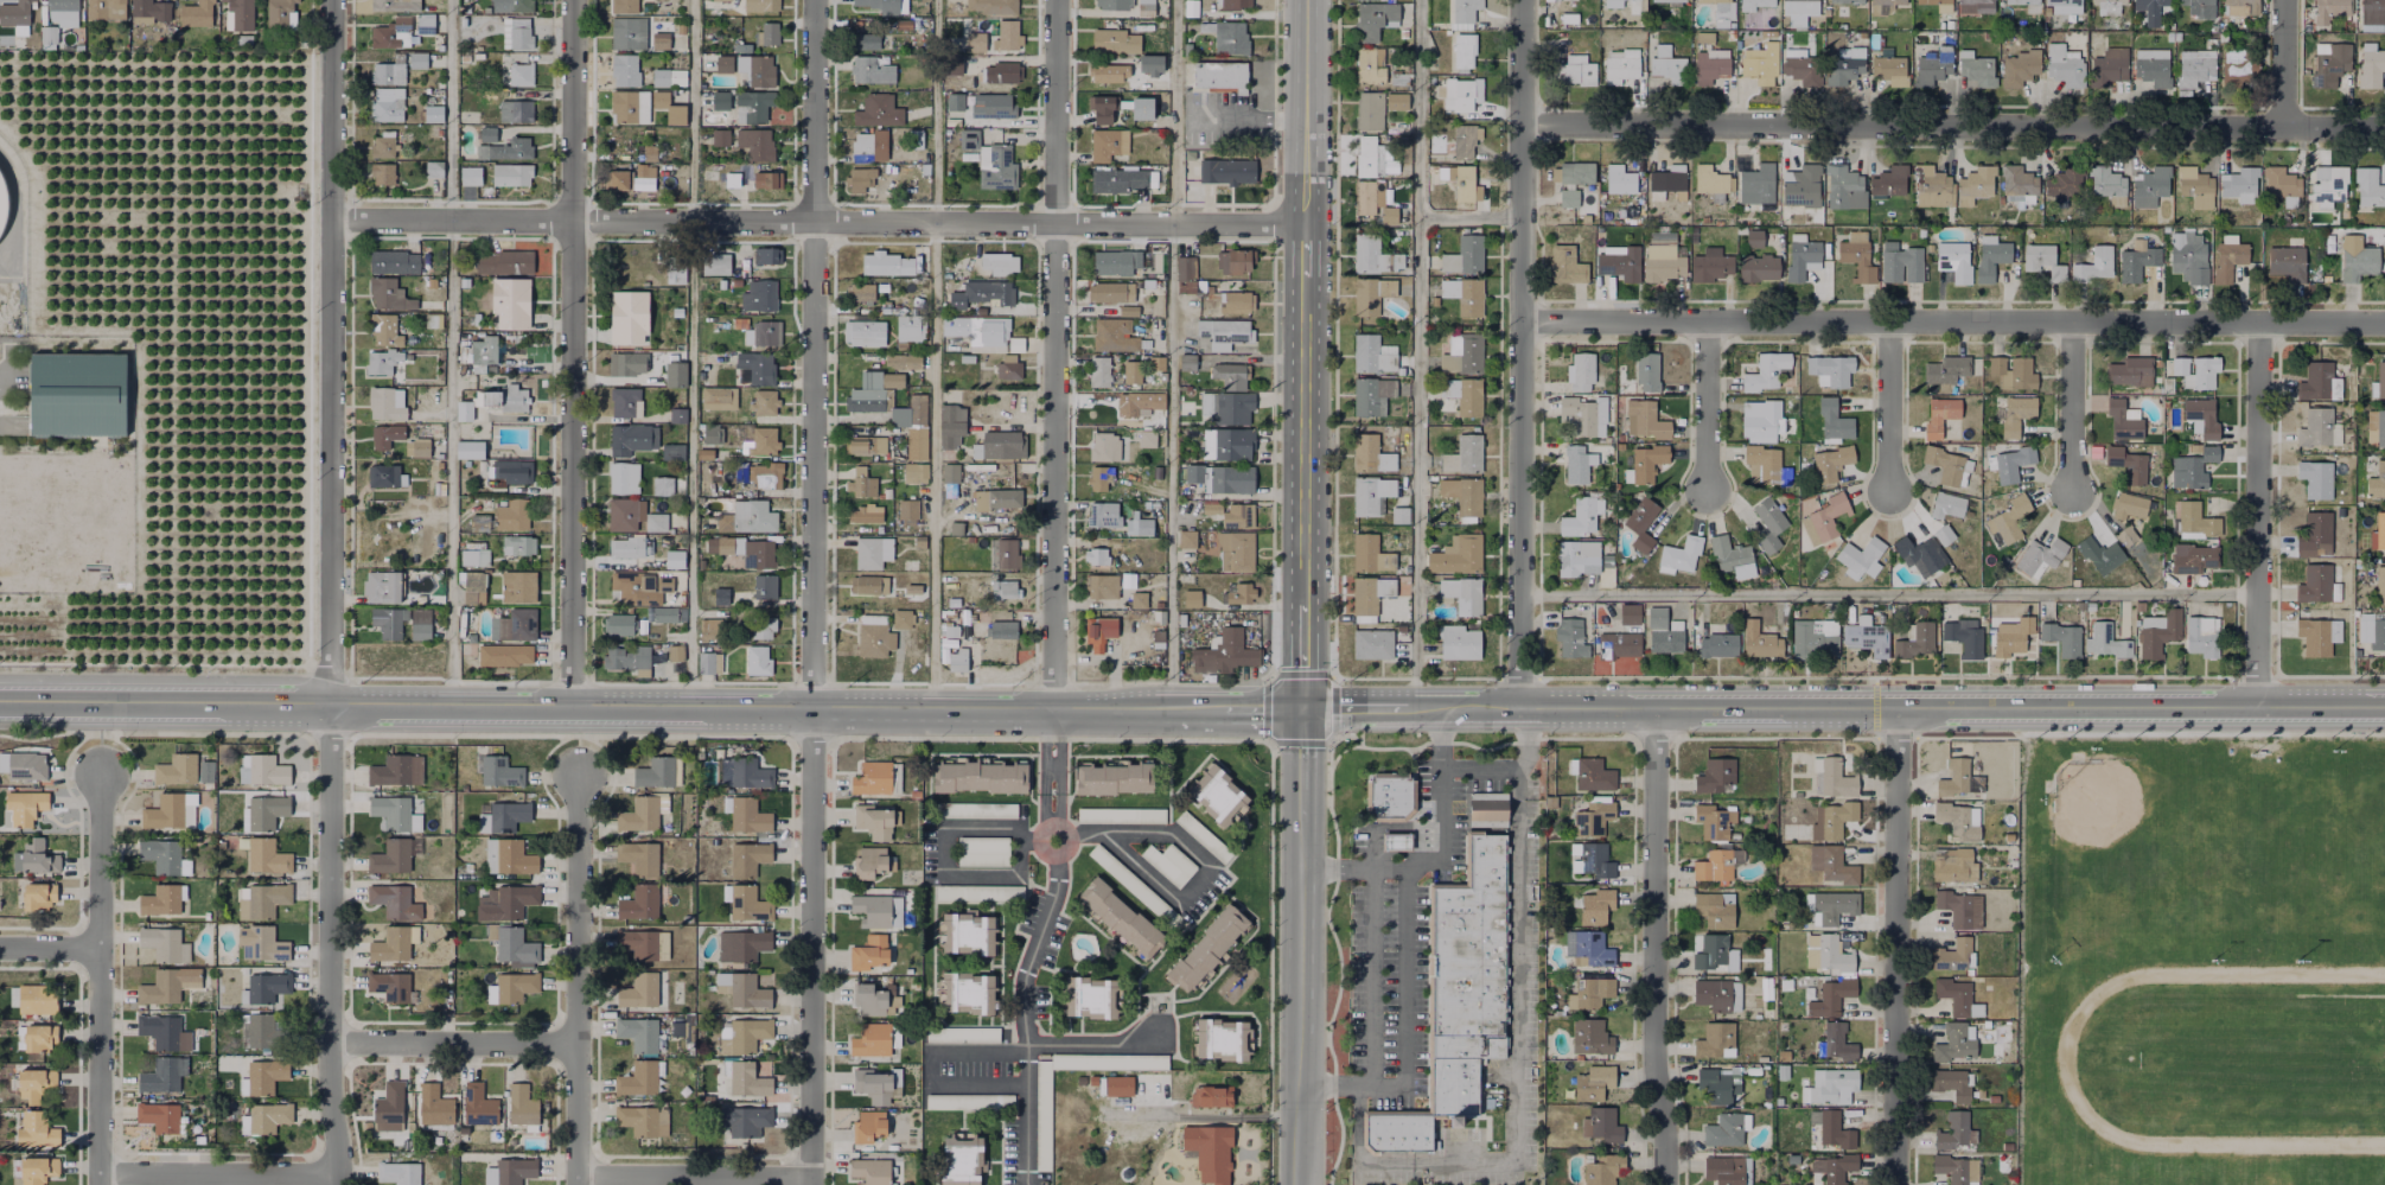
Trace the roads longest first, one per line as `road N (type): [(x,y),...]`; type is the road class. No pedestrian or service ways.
road 1 (tertiary): [(1405,708),(2384,706)]
road 2 (residential): [(1307,228),(337,224)]
road 3 (residential): [(1523,126),(2384,133)]
road 4 (residential): [(1524,325),(2384,326)]
road 5 (residential): [(1053,713),(1059,0)]
road 6 (residential): [(812,713),(816,0)]
road 7 (residential): [(578,711),(575,0)]
road 8 (residential): [(331,707),(333,0)]
road 9 (residential): [(1522,707),(1521,0)]
road 10 (residential): [(340,1184),(331,1041),(331,707)]
road 11 (residential): [(1665,1184),(1656,1055),(1658,708)]
road 12 (residential): [(1895,1184),(1901,708)]
road 13 (residential): [(810,1184),(812,713)]
road 14 (secondary): [(1225,713),(812,713)]
road 15 (residential): [(103,772),(100,1184)]
road 16 (residential): [(579,1184),(579,773)]
road 17 (residential): [(2260,708),(2259,325)]
road 18 (secondary): [(1306,820),(1302,1184)]
road 19 (secondary): [(1307,276),(1307,616)]
road 20 (secondary): [(331,707),(0,703)]
road 21 (residential): [(331,1041),(579,1041)]
road 22 (secondary): [(578,711),(331,707)]
road 23 (residential): [(100,1177),(340,1178)]
road 24 (secondary): [(812,713),(578,711)]
road 25 (residential): [(579,1176),(810,1178)]
road 26 (secondary): [(1310,0),(1307,228)]
road 27 (residential): [(1707,325),(1705,496)]
road 28 (residential): [(2074,325),(2072,492)]
road 29 (residential): [(1888,325),(1888,491)]
road 30 (residential): [(2287,133),(2287,0)]

